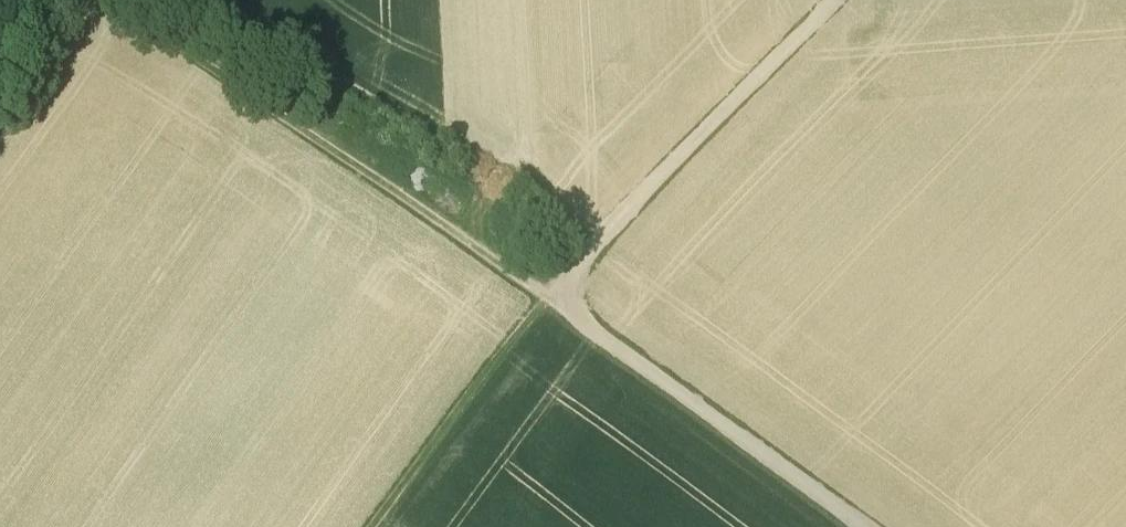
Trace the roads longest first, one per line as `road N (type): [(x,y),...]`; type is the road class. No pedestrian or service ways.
road 1 (track): [(554,297),(95,0)]
road 2 (track): [(554,297),(833,0)]
road 3 (track): [(855,526),(554,297)]
road 4 (track): [(554,297),(374,526)]

